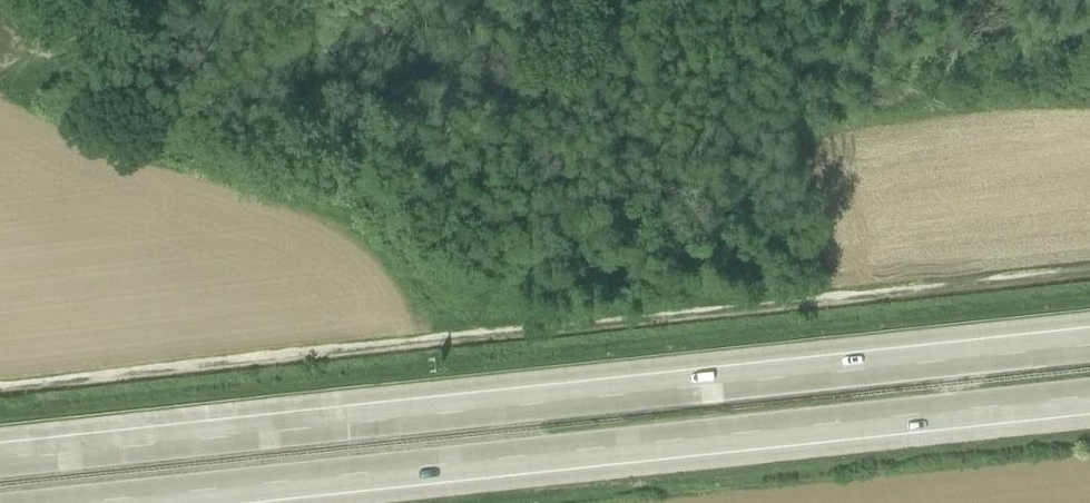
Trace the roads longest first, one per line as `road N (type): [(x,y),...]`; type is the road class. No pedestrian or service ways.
road 1 (track): [(0,394),(1089,274)]
road 2 (motorway): [(1089,347),(0,463)]
road 3 (motorway): [(97,502),(1089,399)]

